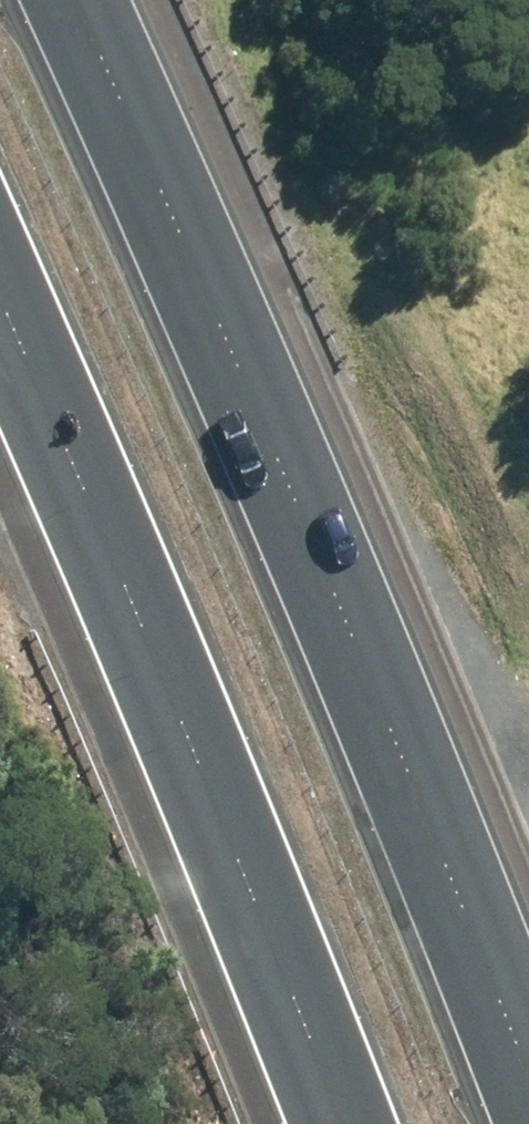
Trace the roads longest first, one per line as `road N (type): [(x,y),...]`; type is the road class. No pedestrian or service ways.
road 1 (motorway): [(74,0),(403,754),(528,1080)]
road 2 (motorway): [(340,1123),(0,315)]
road 3 (track): [(403,754),(528,700)]

